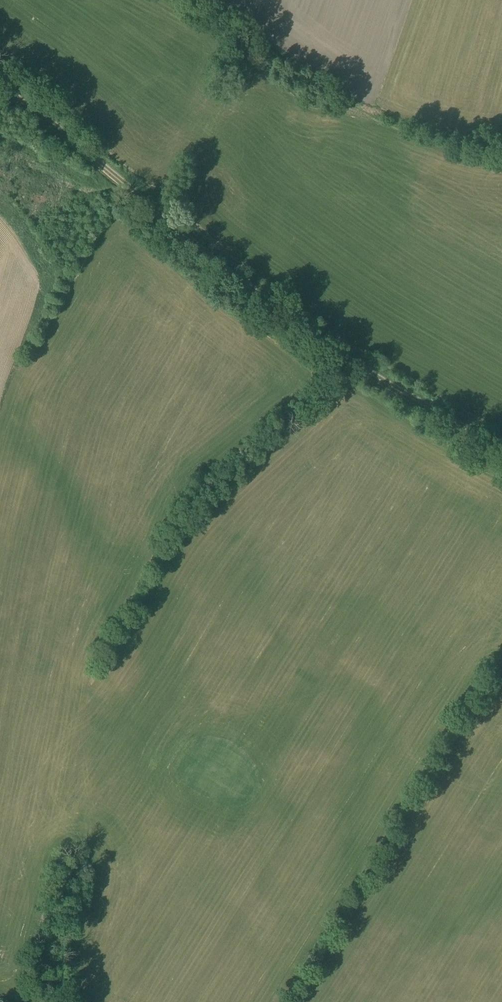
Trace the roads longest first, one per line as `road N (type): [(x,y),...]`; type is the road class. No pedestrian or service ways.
road 1 (track): [(501,449),(277,310),(0,79)]

